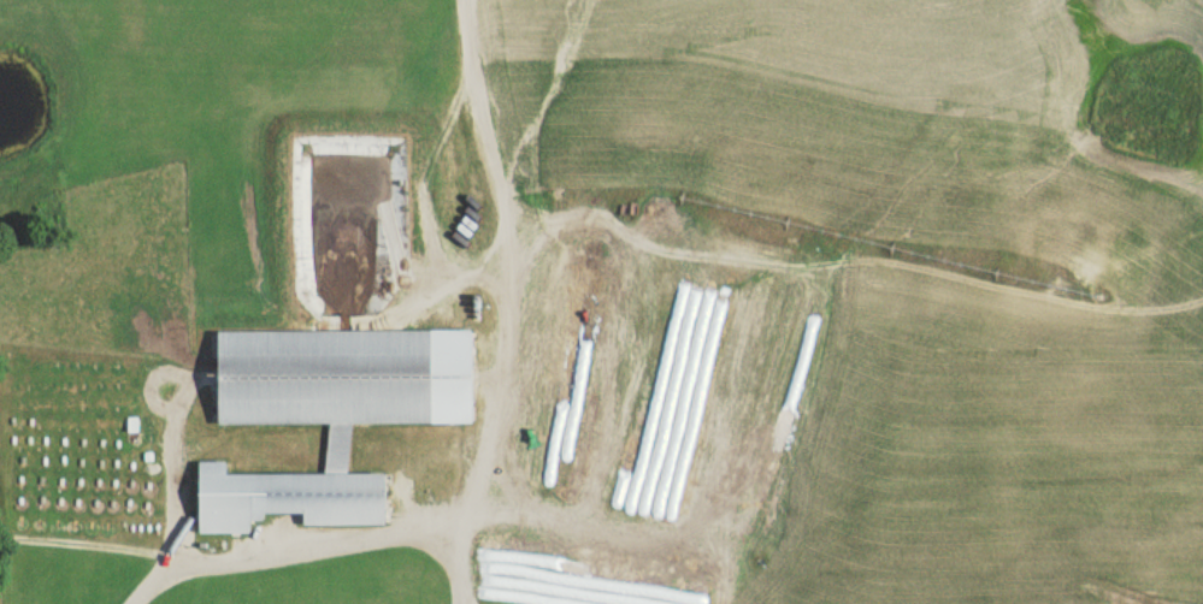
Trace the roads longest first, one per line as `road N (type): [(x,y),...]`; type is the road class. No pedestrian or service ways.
road 1 (track): [(456,0),(461,84),(507,238)]

